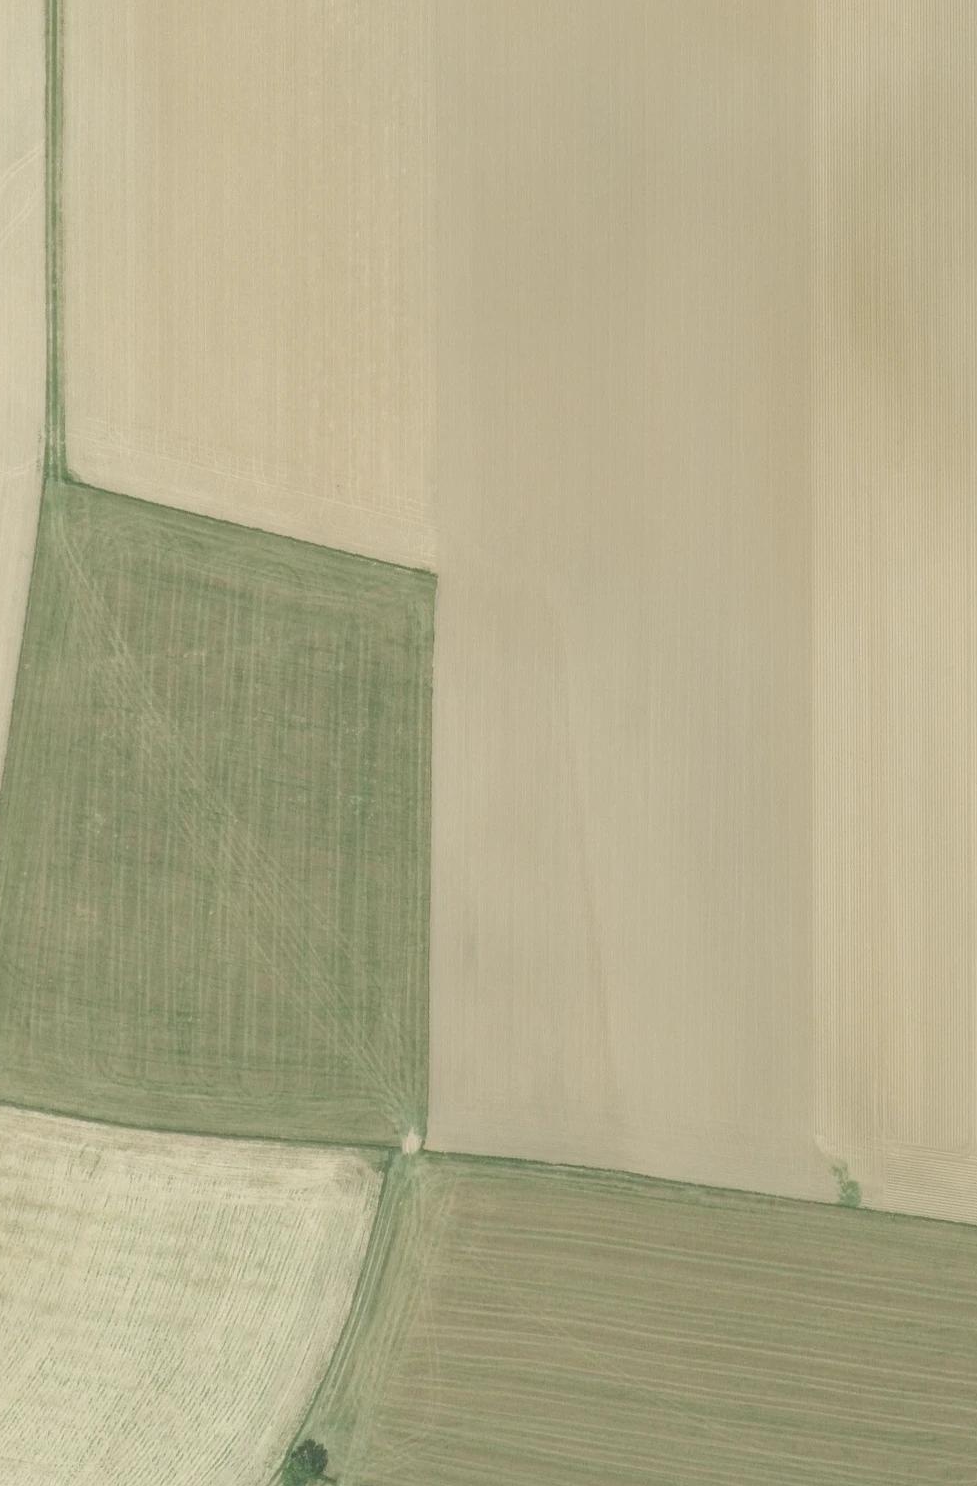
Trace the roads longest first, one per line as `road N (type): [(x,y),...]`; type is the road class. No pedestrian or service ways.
road 1 (track): [(52,428),(55,0)]
road 2 (track): [(412,1147),(332,1389),(279,1485)]

